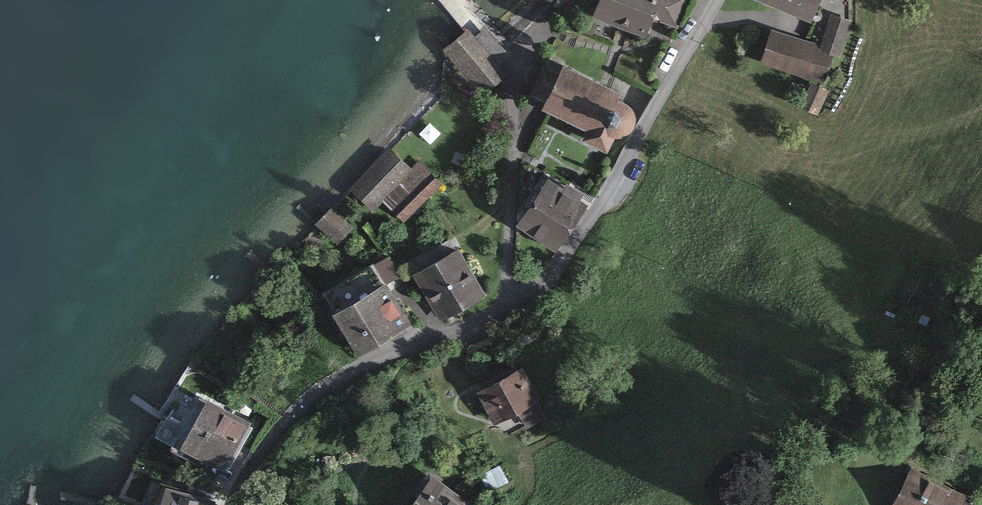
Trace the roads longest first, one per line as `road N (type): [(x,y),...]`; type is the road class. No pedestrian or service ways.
road 1 (tertiary): [(232,504),(255,461),(307,400),(346,374),(518,299)]
road 2 (residential): [(715,0),(553,274),(518,299)]

